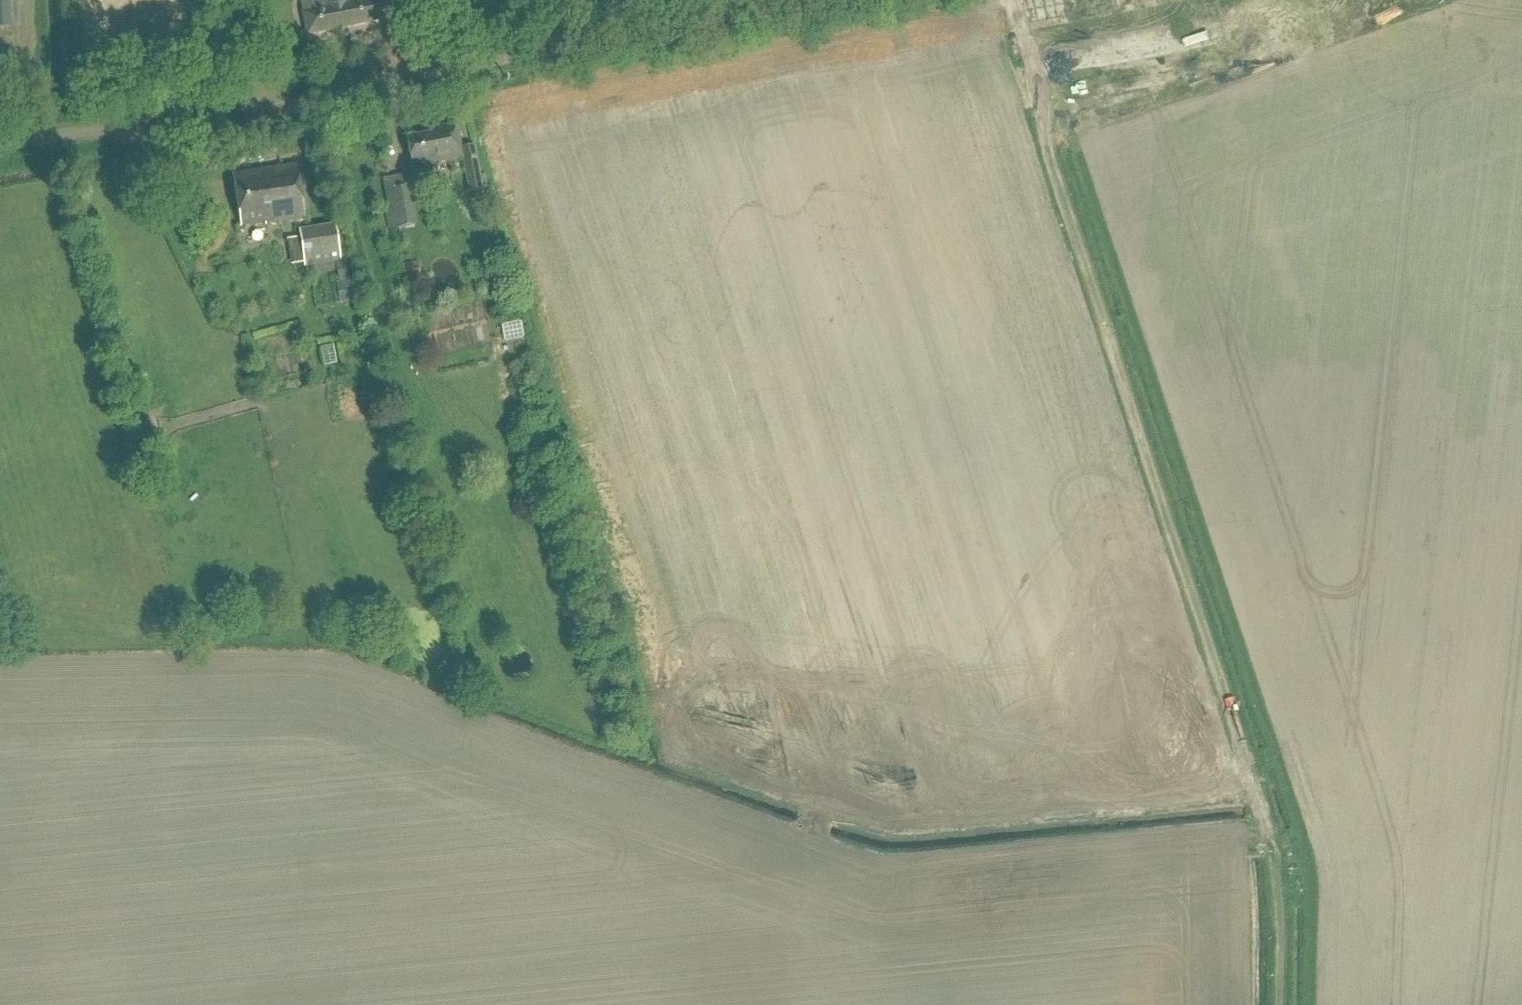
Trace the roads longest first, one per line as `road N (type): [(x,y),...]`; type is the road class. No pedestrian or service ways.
road 1 (track): [(1278,1004),(1279,867),(1000,0)]
road 2 (unclassified): [(0,146),(830,0)]

